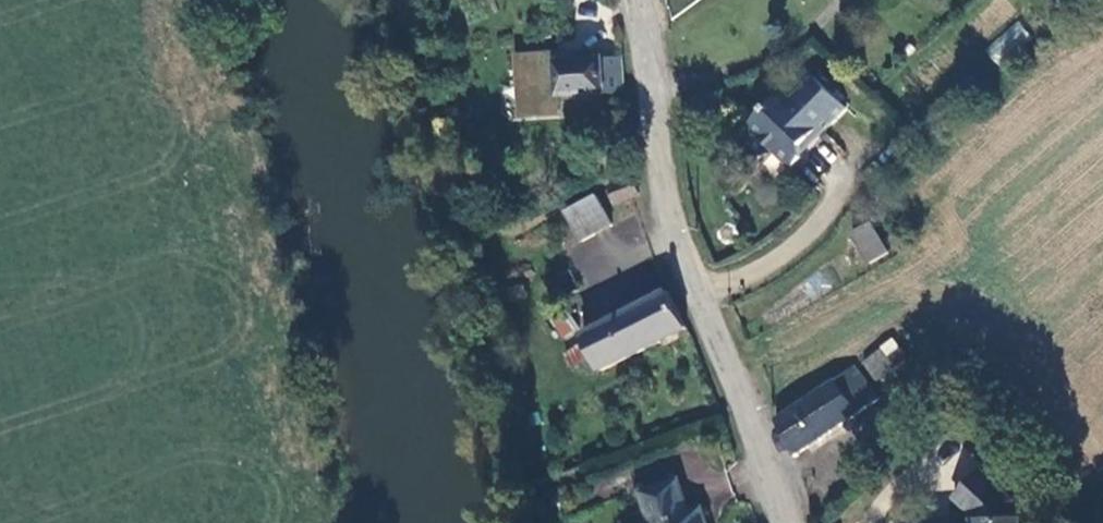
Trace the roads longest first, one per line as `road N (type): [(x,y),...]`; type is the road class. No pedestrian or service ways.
road 1 (unclassified): [(639,0),(666,187),(695,294),(781,522)]

